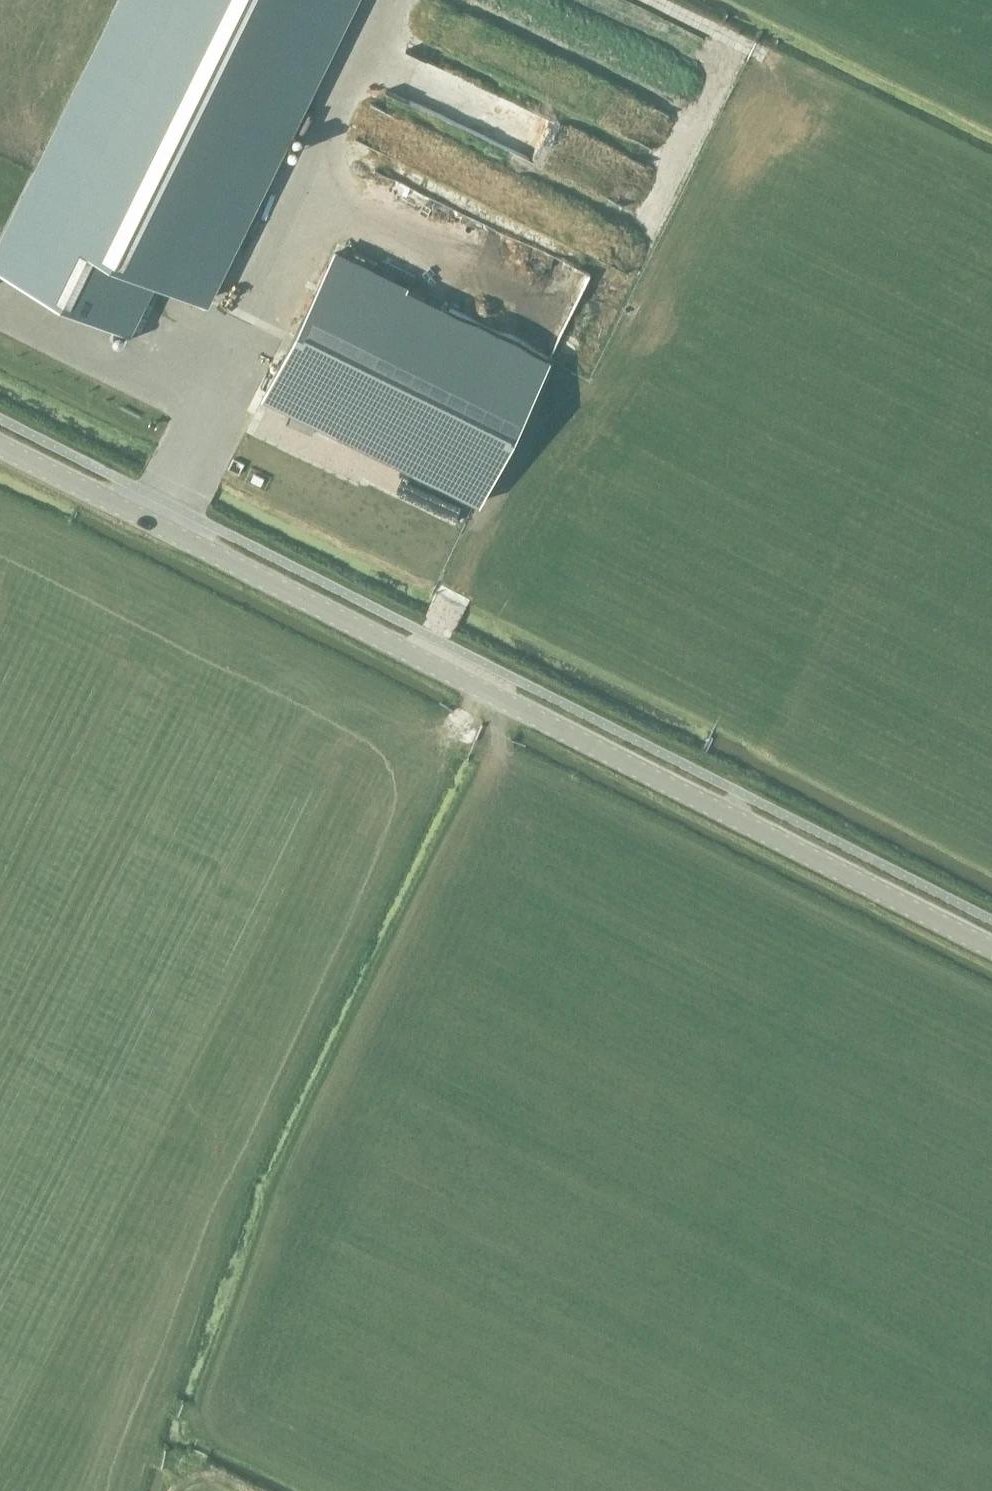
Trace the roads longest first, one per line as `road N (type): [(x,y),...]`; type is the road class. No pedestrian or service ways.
road 1 (tertiary): [(991,951),(0,451)]
road 2 (track): [(419,0),(167,506)]

